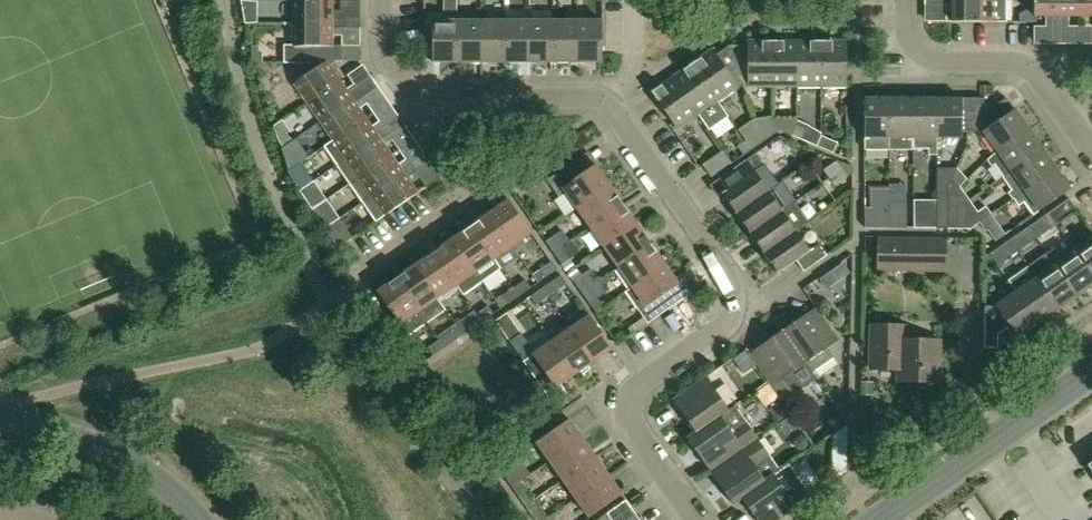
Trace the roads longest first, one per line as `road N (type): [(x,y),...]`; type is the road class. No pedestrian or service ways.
road 1 (residential): [(697,519),(630,423),(630,402),(642,384),(730,321),(732,282),(612,108),(591,99),(419,97)]
road 2 (residential): [(330,302),(479,197),(419,97)]
road 3 (tertiary): [(879,519),(1091,370)]
road 4 (tertiary): [(211,519),(163,473),(92,439),(0,415)]
road 5 (residential): [(1047,88),(1032,68),(923,57),(906,23),(907,0)]

